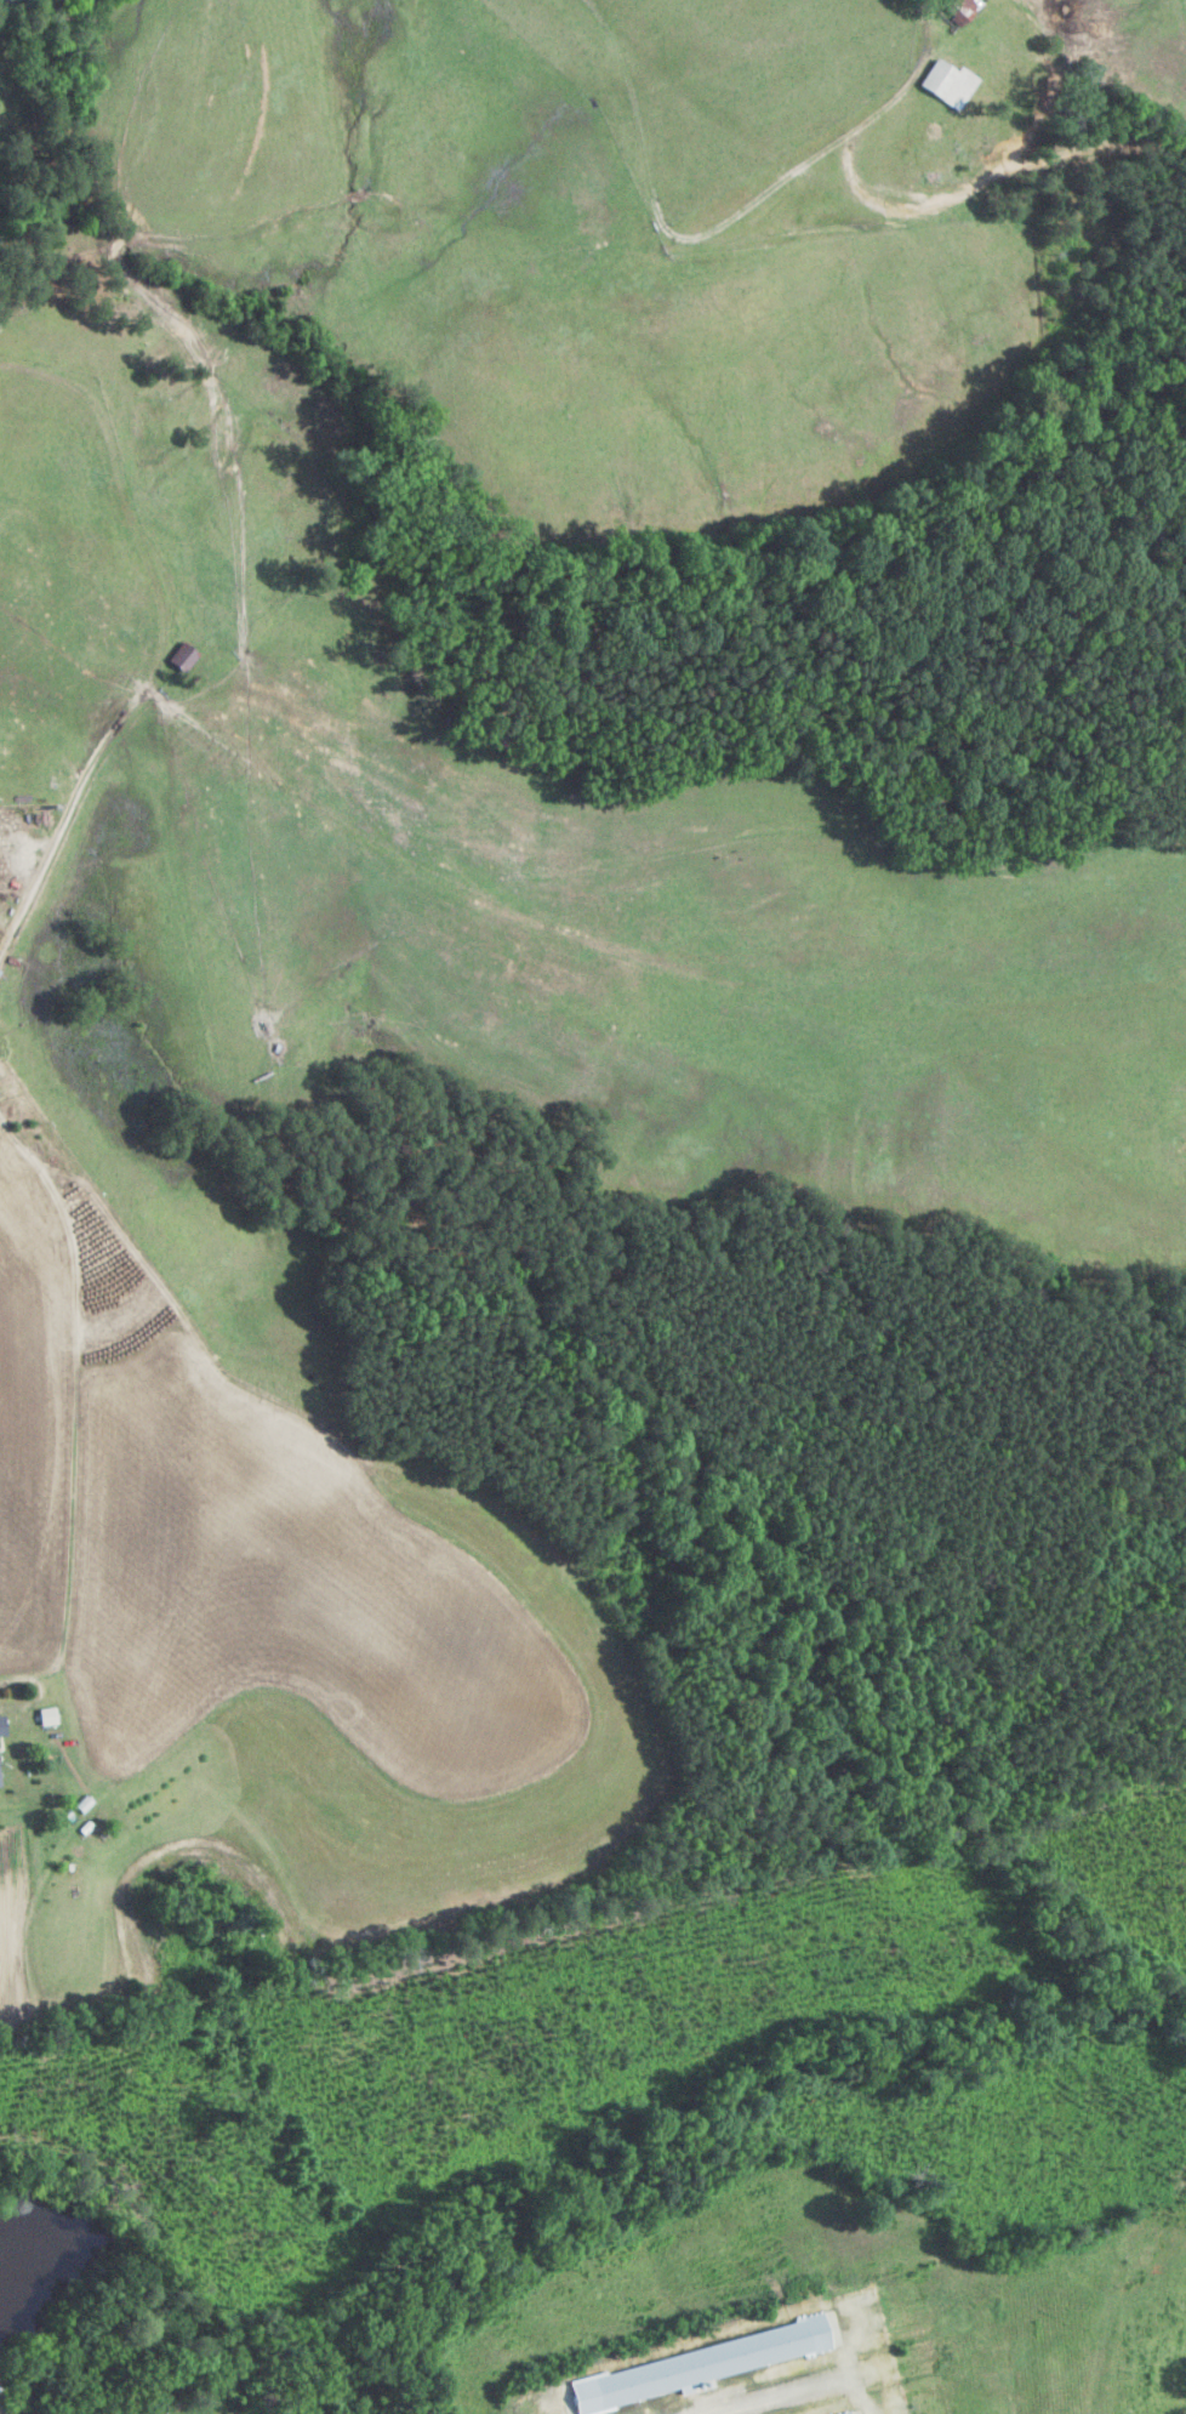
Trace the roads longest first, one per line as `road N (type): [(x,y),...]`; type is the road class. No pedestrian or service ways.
road 1 (residential): [(1185,148),(1017,129),(954,27),(924,0)]
road 2 (track): [(0,931),(138,684)]

